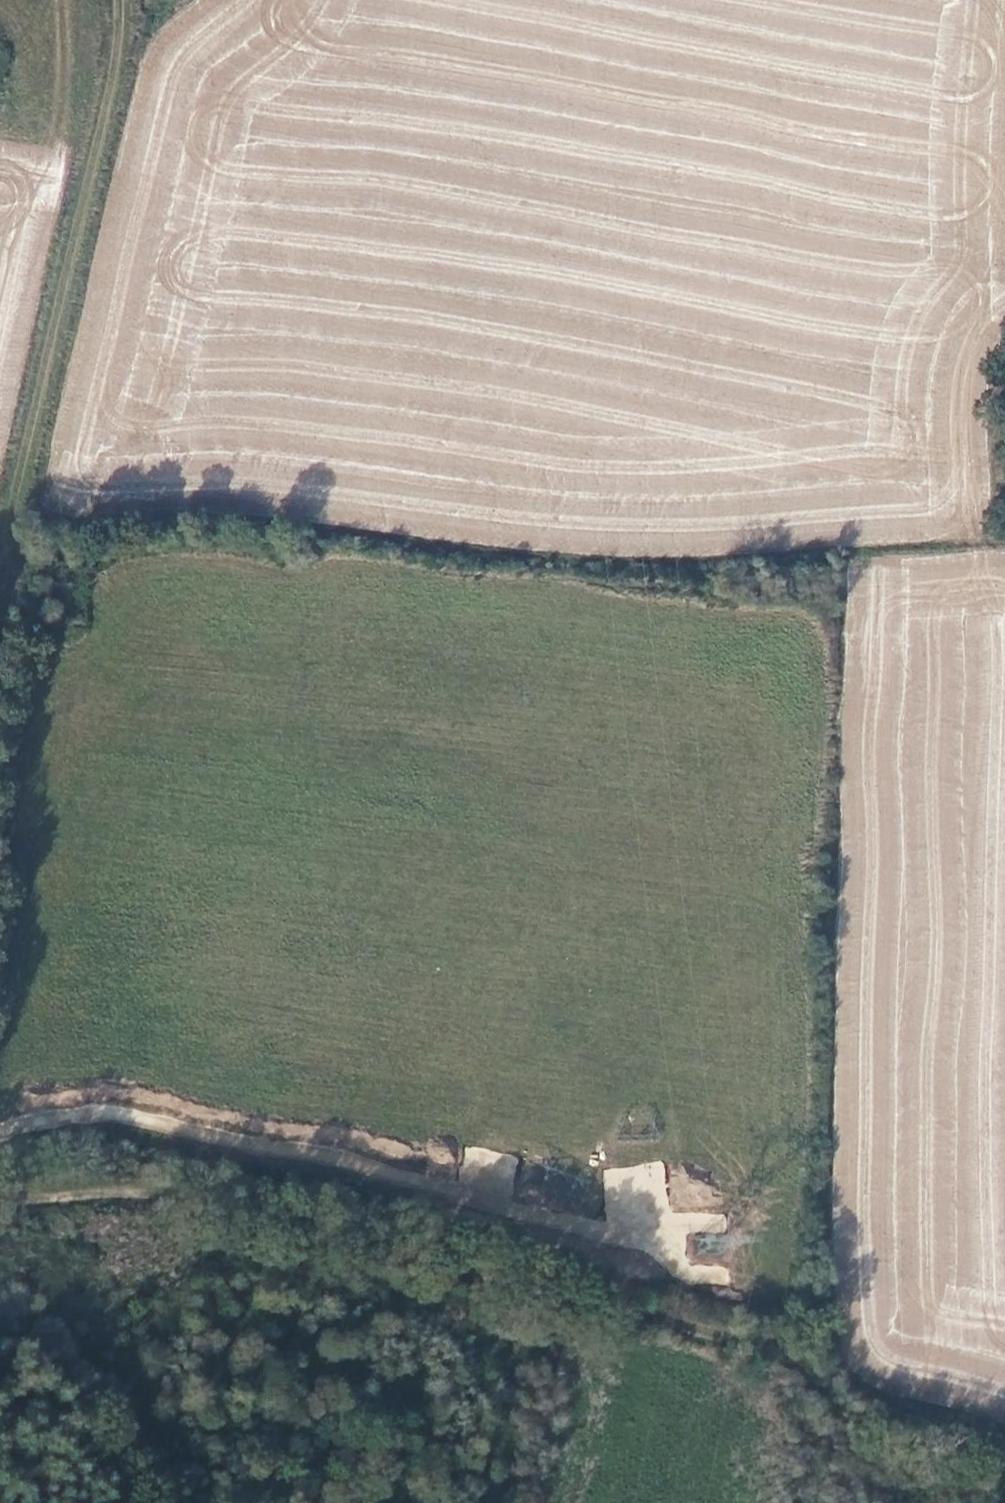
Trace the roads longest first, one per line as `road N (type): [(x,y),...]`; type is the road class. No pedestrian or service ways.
road 1 (track): [(121,0),(0,584)]
road 2 (track): [(0,1197),(181,1203)]

